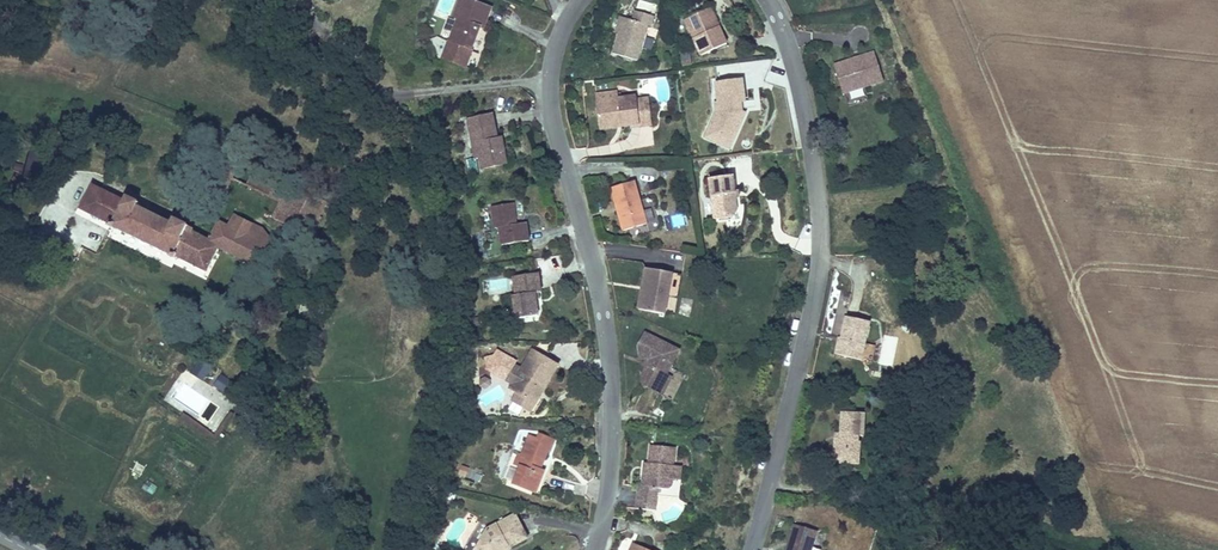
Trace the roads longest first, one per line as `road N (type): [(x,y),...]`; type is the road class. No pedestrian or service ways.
road 1 (residential): [(766,0),(791,59),(811,148),(819,247),(807,330),(750,549)]
road 2 (residential): [(593,549),(607,488),(610,372),(552,81),(556,49),(580,0)]

